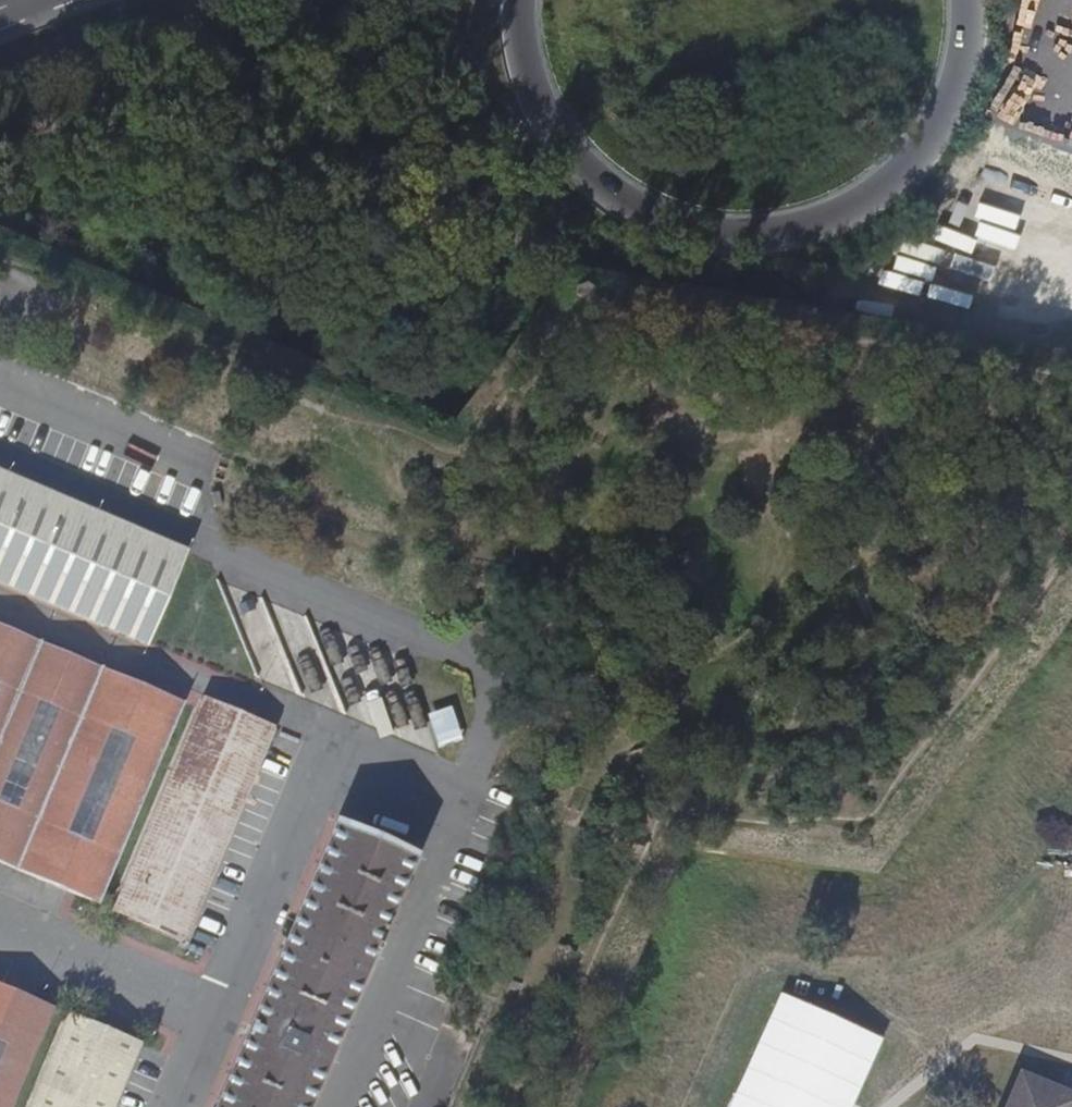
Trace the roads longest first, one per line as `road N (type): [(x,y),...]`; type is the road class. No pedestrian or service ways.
road 1 (motorway): [(969,0),(953,98),(901,173),(817,224),(756,235),(670,222),(589,170),(536,84),(523,0)]

